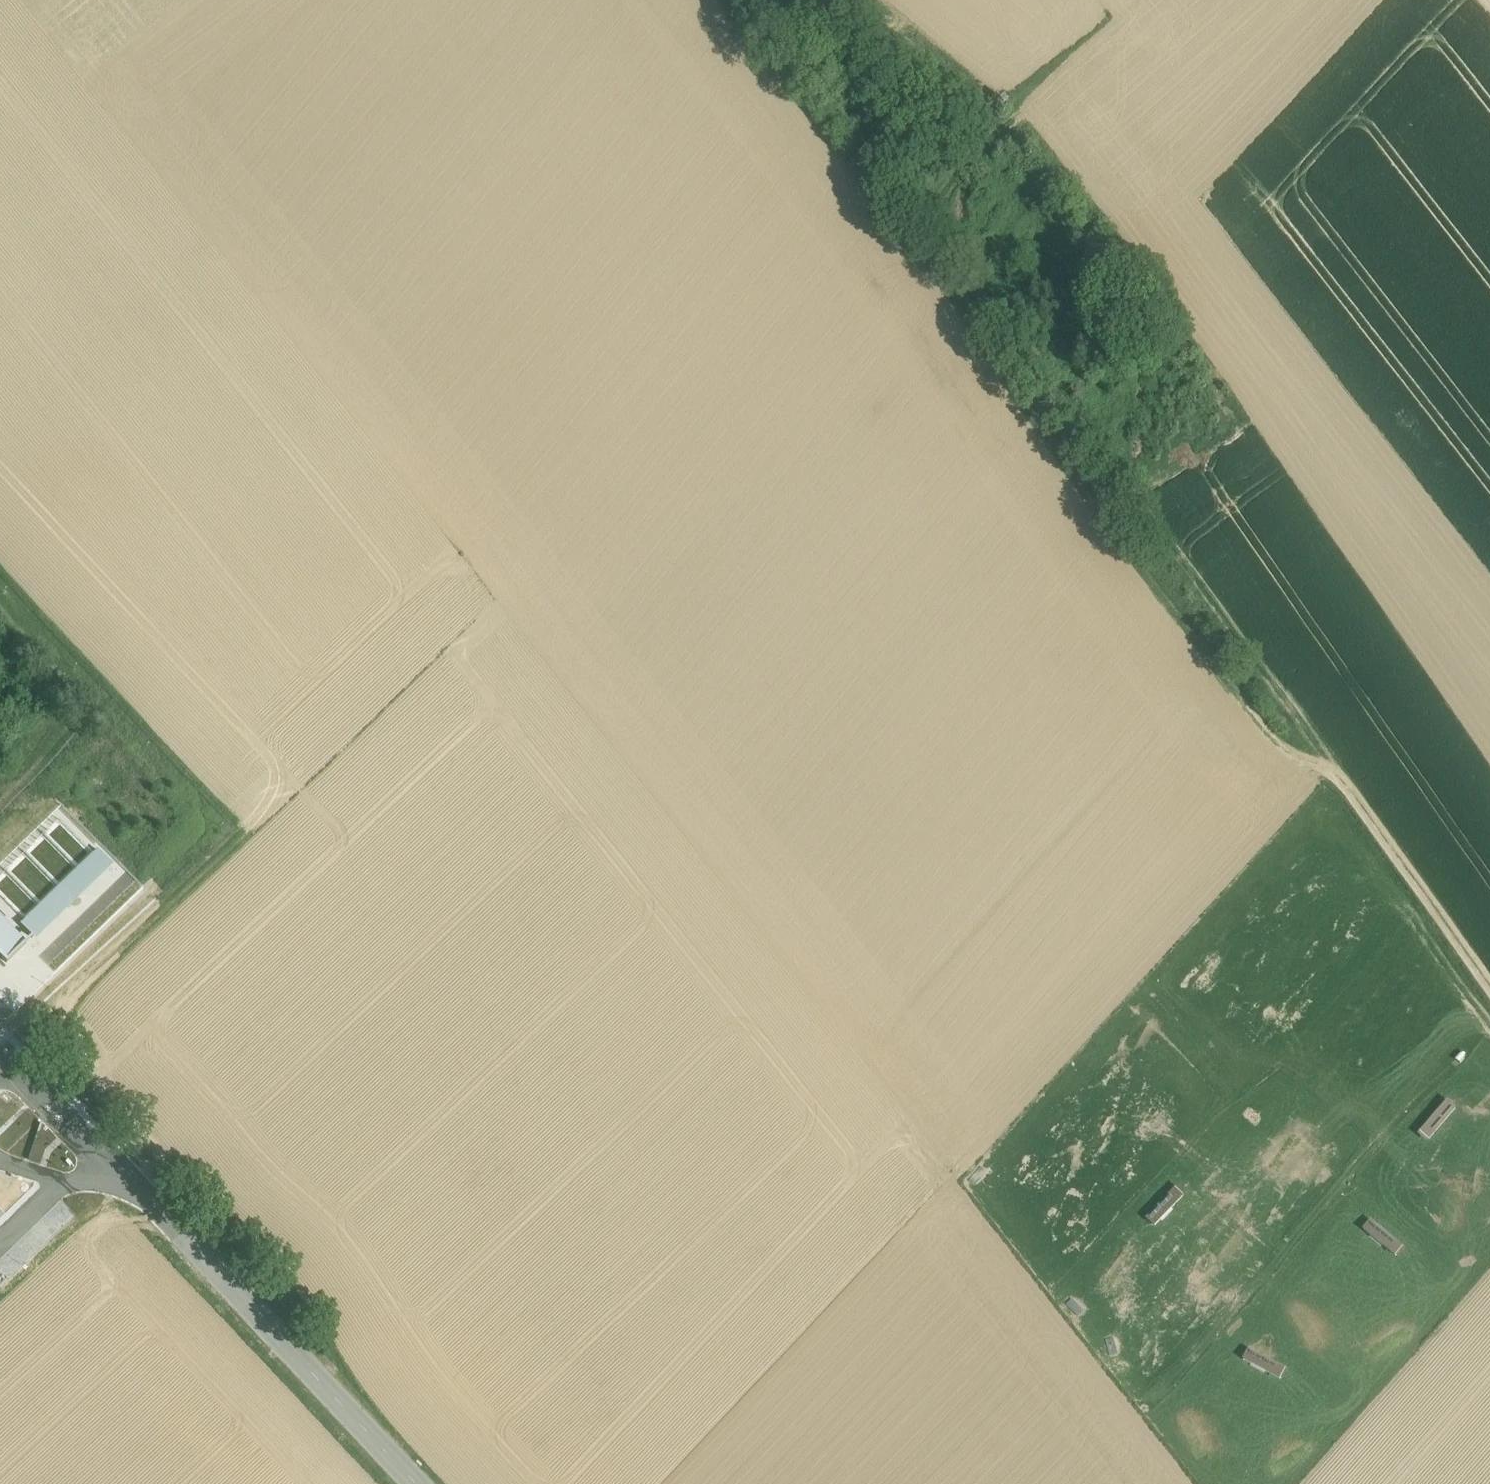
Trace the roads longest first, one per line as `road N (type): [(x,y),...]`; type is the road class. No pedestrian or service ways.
road 1 (unclassified): [(417,1483),(50,1096),(26,1085),(1,1092)]

